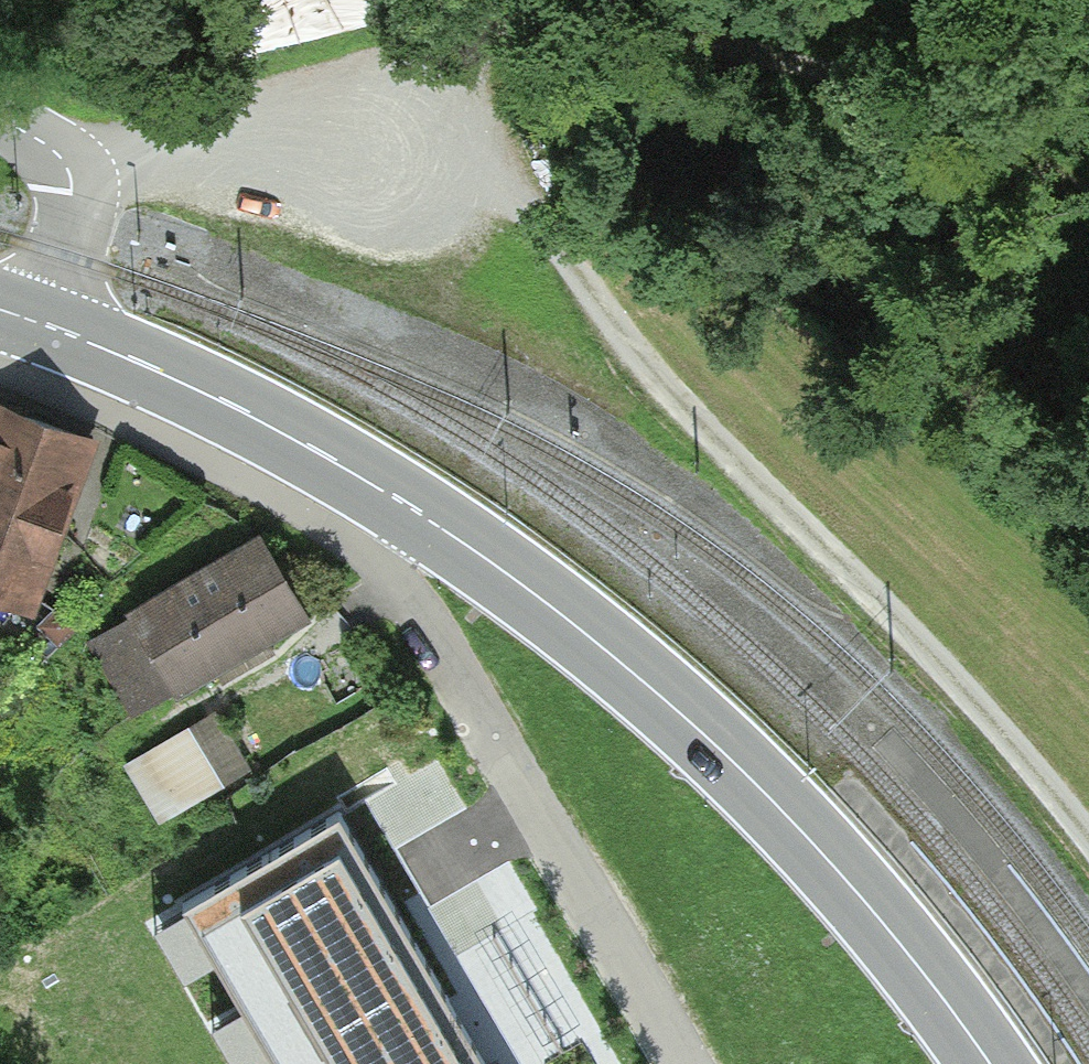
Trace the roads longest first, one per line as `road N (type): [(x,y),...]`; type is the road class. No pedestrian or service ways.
road 1 (secondary): [(990,1063),(787,815),(561,616),(377,486),(247,412),(37,320)]
road 2 (track): [(406,92),(536,201),(646,378),(870,589),(977,704),(1088,850)]
road 3 (track): [(406,92),(535,27),(687,9),(844,56),(1088,200)]
road 4 (track): [(74,177),(189,163),(406,92)]
road 5 (unclassified): [(0,117),(65,159),(74,177),(68,254),(37,320)]

